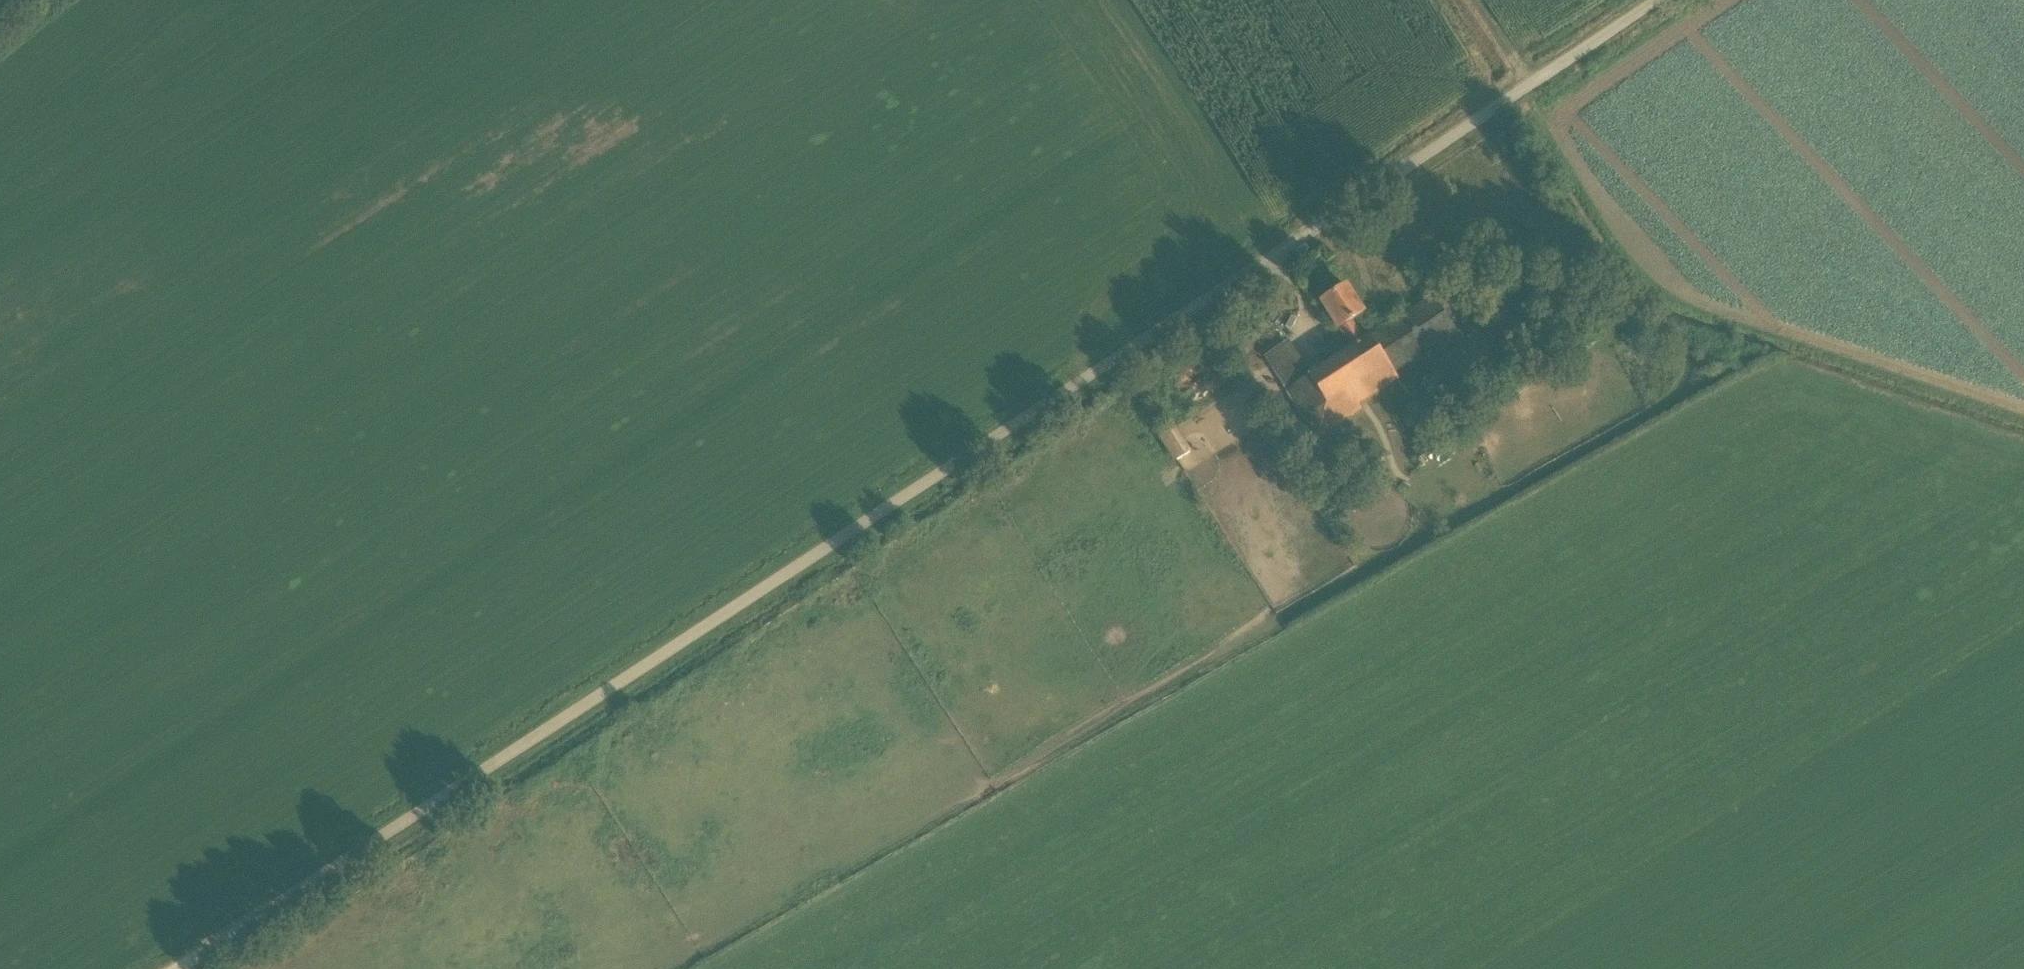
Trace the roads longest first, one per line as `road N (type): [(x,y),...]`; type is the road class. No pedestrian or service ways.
road 1 (unclassified): [(183,964),(1664,0)]

